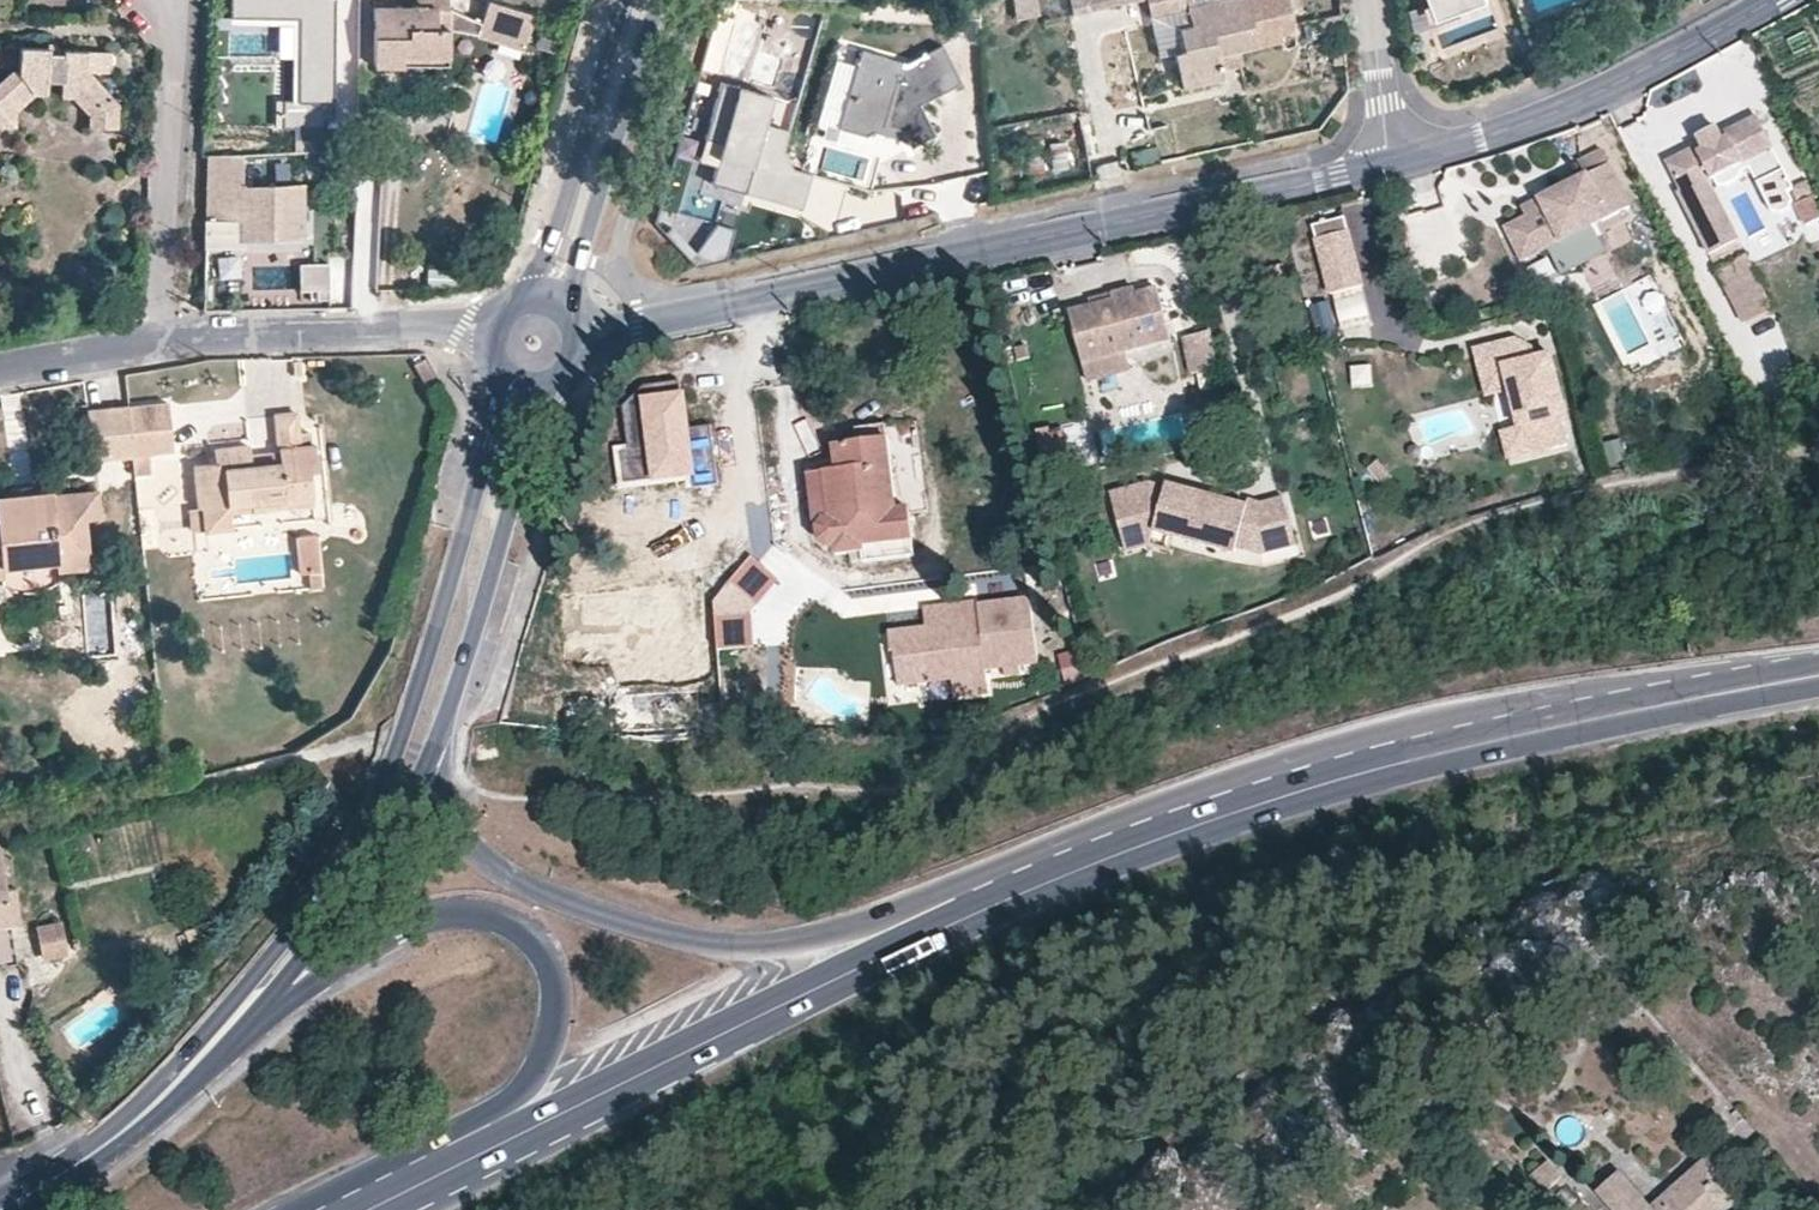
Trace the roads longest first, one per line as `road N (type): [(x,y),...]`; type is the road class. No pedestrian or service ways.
road 1 (primary): [(370,1209),(935,931),(1081,868),(1230,813),(1416,759),(1724,692)]
road 2 (primary): [(1724,692),(1520,707),(1420,725),(1078,836),(834,931),(770,944),(686,939),(490,866),(455,831),(436,761)]
road 3 (primary): [(196,1062),(443,910),(506,916),(547,955),(559,1007),(545,1060),(526,1087),(493,1112),(299,1209)]
road 4 (secondary): [(503,384),(404,750),(334,874),(196,1062)]
road 5 (residential): [(1401,159),(690,312)]
road 6 (residential): [(1771,0),(1601,95),(1401,159)]
road 7 (secondary): [(196,1062),(285,979),(357,889),(436,761)]
road 8 (secondary): [(436,761),(500,559),(535,395)]
road 9 (residential): [(159,337),(185,26),(173,0)]
road 10 (secondary): [(565,302),(667,0)]
road 11 (secondary): [(626,0),(568,206),(534,293)]
road 12 (secondary): [(196,1062),(152,1109),(62,1178),(0,1209)]
road 13 (residential): [(375,332),(159,337)]
road 14 (residential): [(1401,159),(1385,105),(1374,0)]
road 15 (residential): [(159,337),(0,367)]

